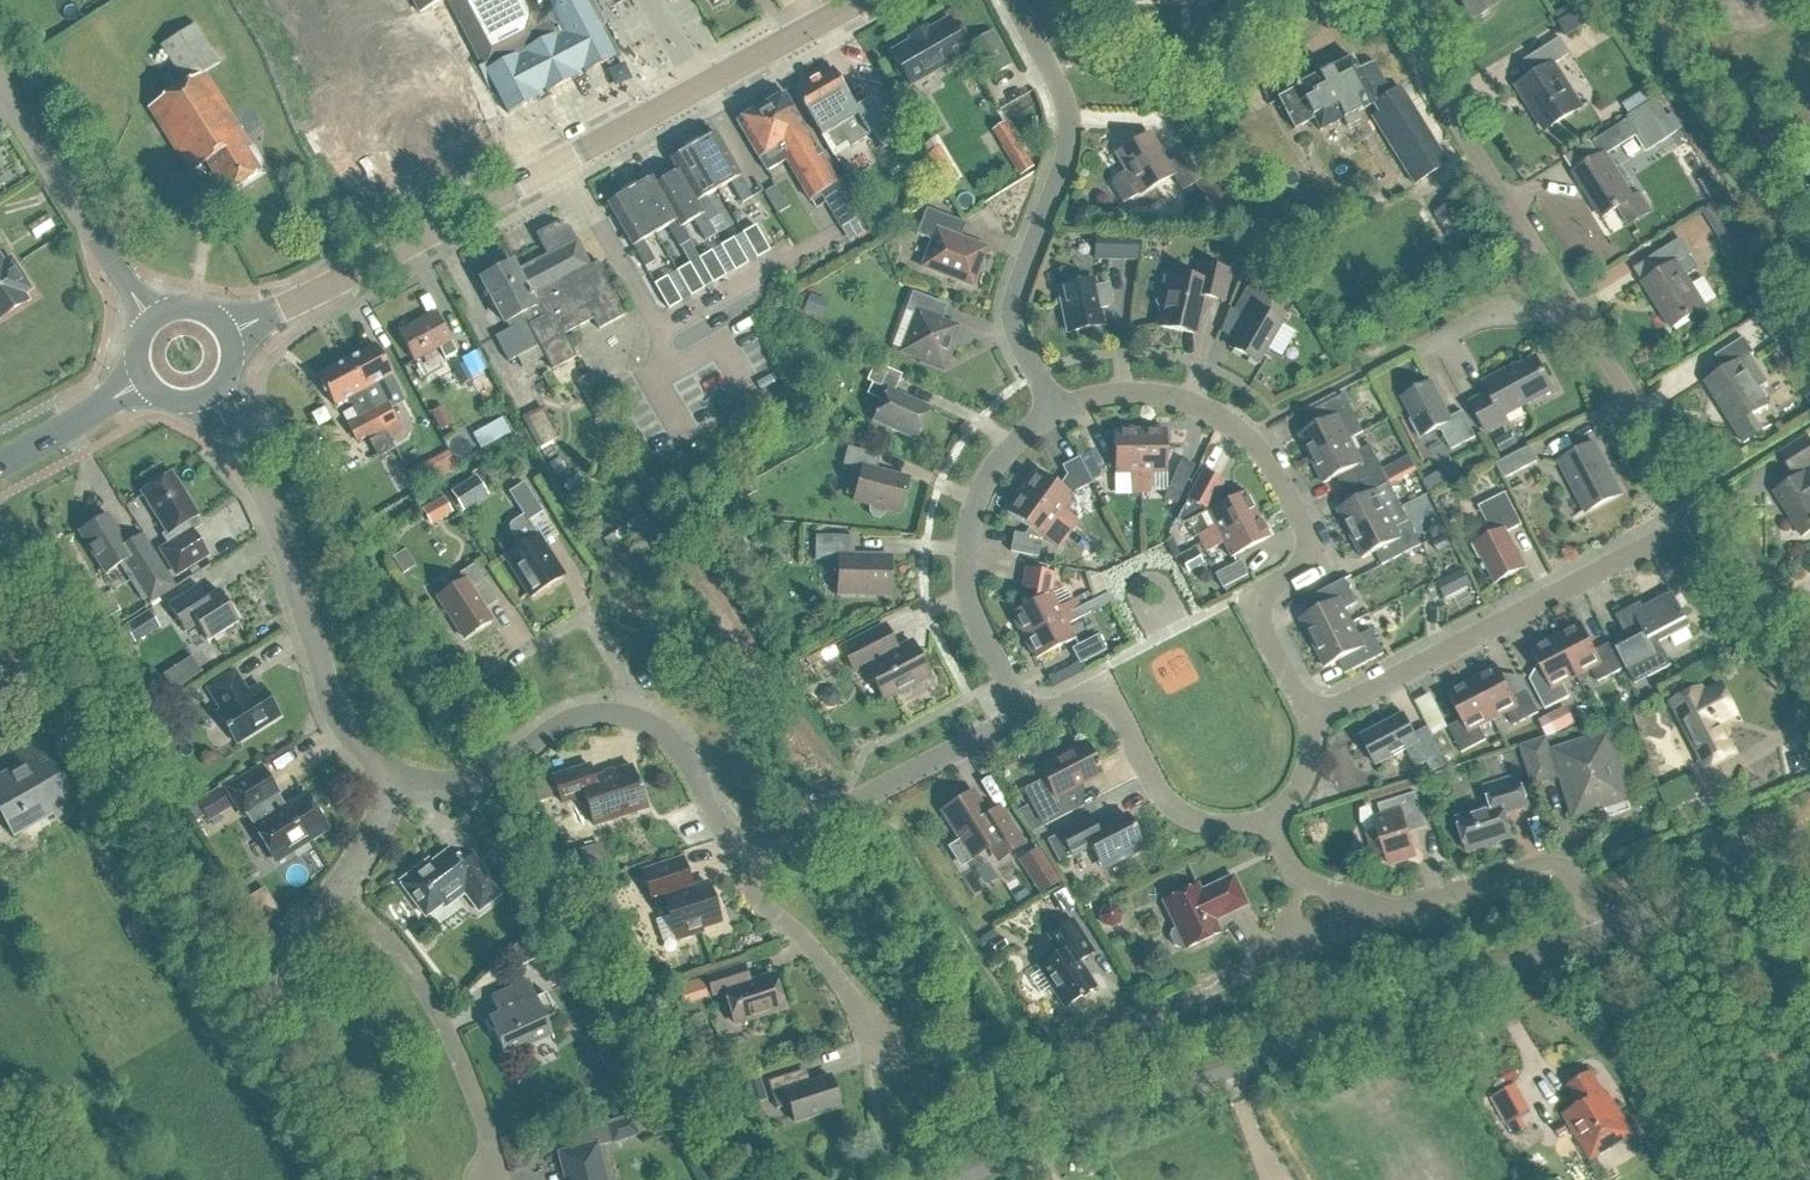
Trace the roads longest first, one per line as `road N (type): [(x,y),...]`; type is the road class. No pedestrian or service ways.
road 1 (primary): [(226,335),(862,0)]
road 2 (residential): [(962,1179),(1596,932)]
road 3 (residential): [(1310,723),(1703,516)]
road 4 (residential): [(1054,413),(1018,342),(1012,308),(1063,166),(1067,120),(1011,0)]
road 5 (residential): [(752,843),(716,822),(670,741),(616,715),(563,724),(478,779),(437,782),(396,772)]
road 6 (residential): [(1246,600),(1320,561),(1247,440),(1203,410),(1150,395),(1099,398),(1054,413)]
road 7 (residential): [(396,772),(342,728),(277,535),(208,396)]
road 8 (residential): [(1567,301),(1377,0)]
road 9 (residential): [(1054,413),(995,465),(966,536),(969,601),(1020,709)]
road 10 (residential): [(489,1179),(484,1121),(434,1007),(389,946),(331,892)]
road 11 (residential): [(375,1179),(268,1005),(284,944),(331,892)]
road 12 (residential): [(1267,820),(1222,827),(1176,811),(1102,685),(1053,710),(1020,709)]
road 13 (residential): [(1020,709),(992,732),(796,833),(752,843)]
road 14 (residential): [(0,89),(150,321)]
road 15 (residential): [(1374,918),(1559,861),(1570,870),(1596,932)]
road 16 (residential): [(1703,516),(1567,301)]
road 17 (residential): [(881,1047),(821,960),(756,902),(752,843)]
road 18 (residential): [(111,742),(88,678),(0,518)]
road 19 (residential): [(1596,932),(1809,850)]
road 20 (residential): [(1809,685),(1703,516)]
road 21 (primary): [(0,465),(143,381)]
road 22 (residential): [(1152,1023),(1165,1008),(1286,950)]
road 23 (residential): [(1424,349),(1492,315),(1530,314),(1567,301)]
road 24 (residential): [(1246,600),(1310,723)]
road 25 (residential): [(331,892),(368,838),(396,772)]

